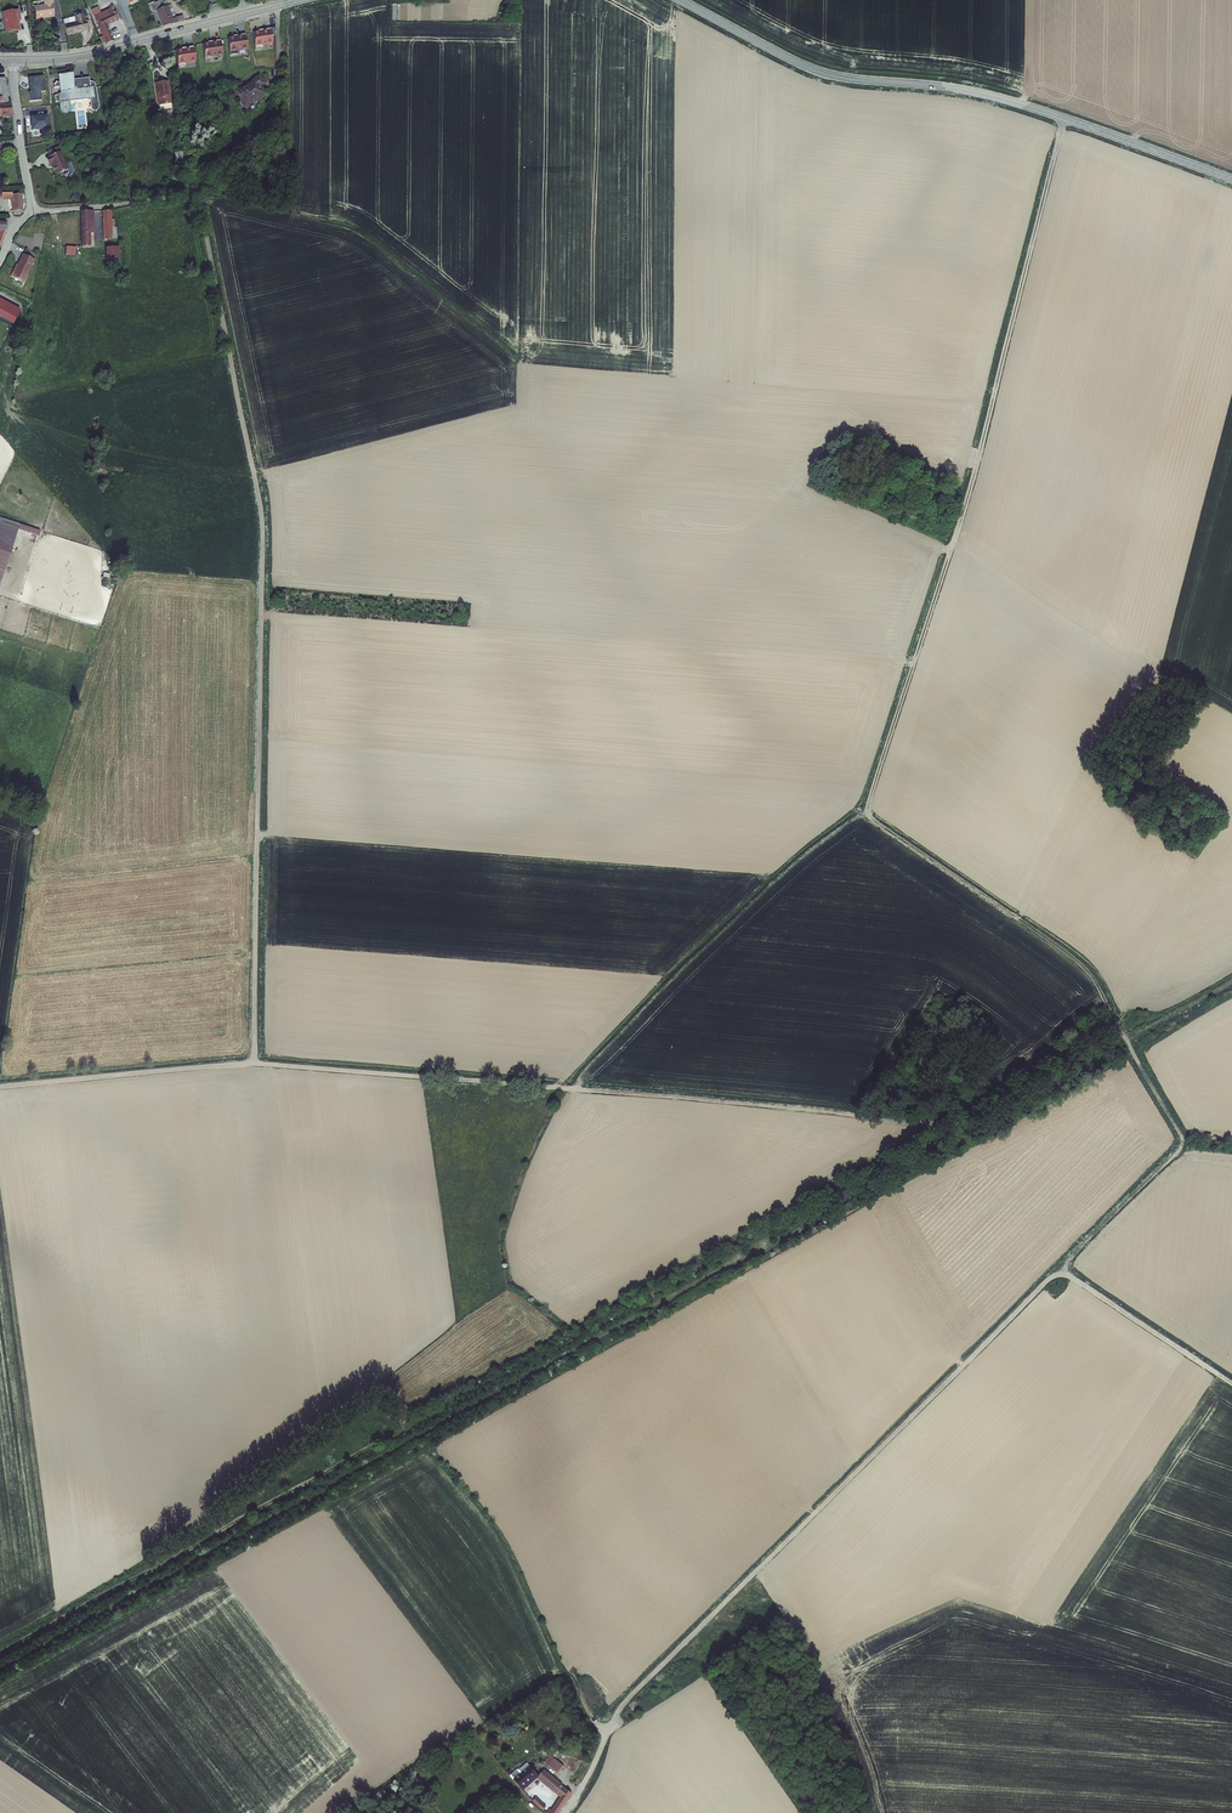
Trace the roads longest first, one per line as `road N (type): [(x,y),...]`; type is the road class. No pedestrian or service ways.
road 1 (track): [(1064,119),(968,493),(861,813),(1087,973),(1181,1141),(629,1697),(613,1723)]
road 2 (unclassified): [(199,194),(262,518),(254,1063)]
road 3 (tertiary): [(1231,179),(991,96),(822,72),(681,0)]
road 4 (track): [(0,1650),(412,1426)]
road 5 (track): [(583,1090),(915,1120)]
road 6 (unclassified): [(254,1063),(583,1090)]
road 7 (tertiary): [(300,0),(87,55),(12,59)]
road 8 (unclassified): [(0,1086),(254,1063)]
road 9 (track): [(1059,1267),(1231,1382)]
road 10 (unclassified): [(30,209),(199,194)]
road 11 (residential): [(12,59),(30,209)]
road 12 (track): [(1231,982),(1125,1040)]

